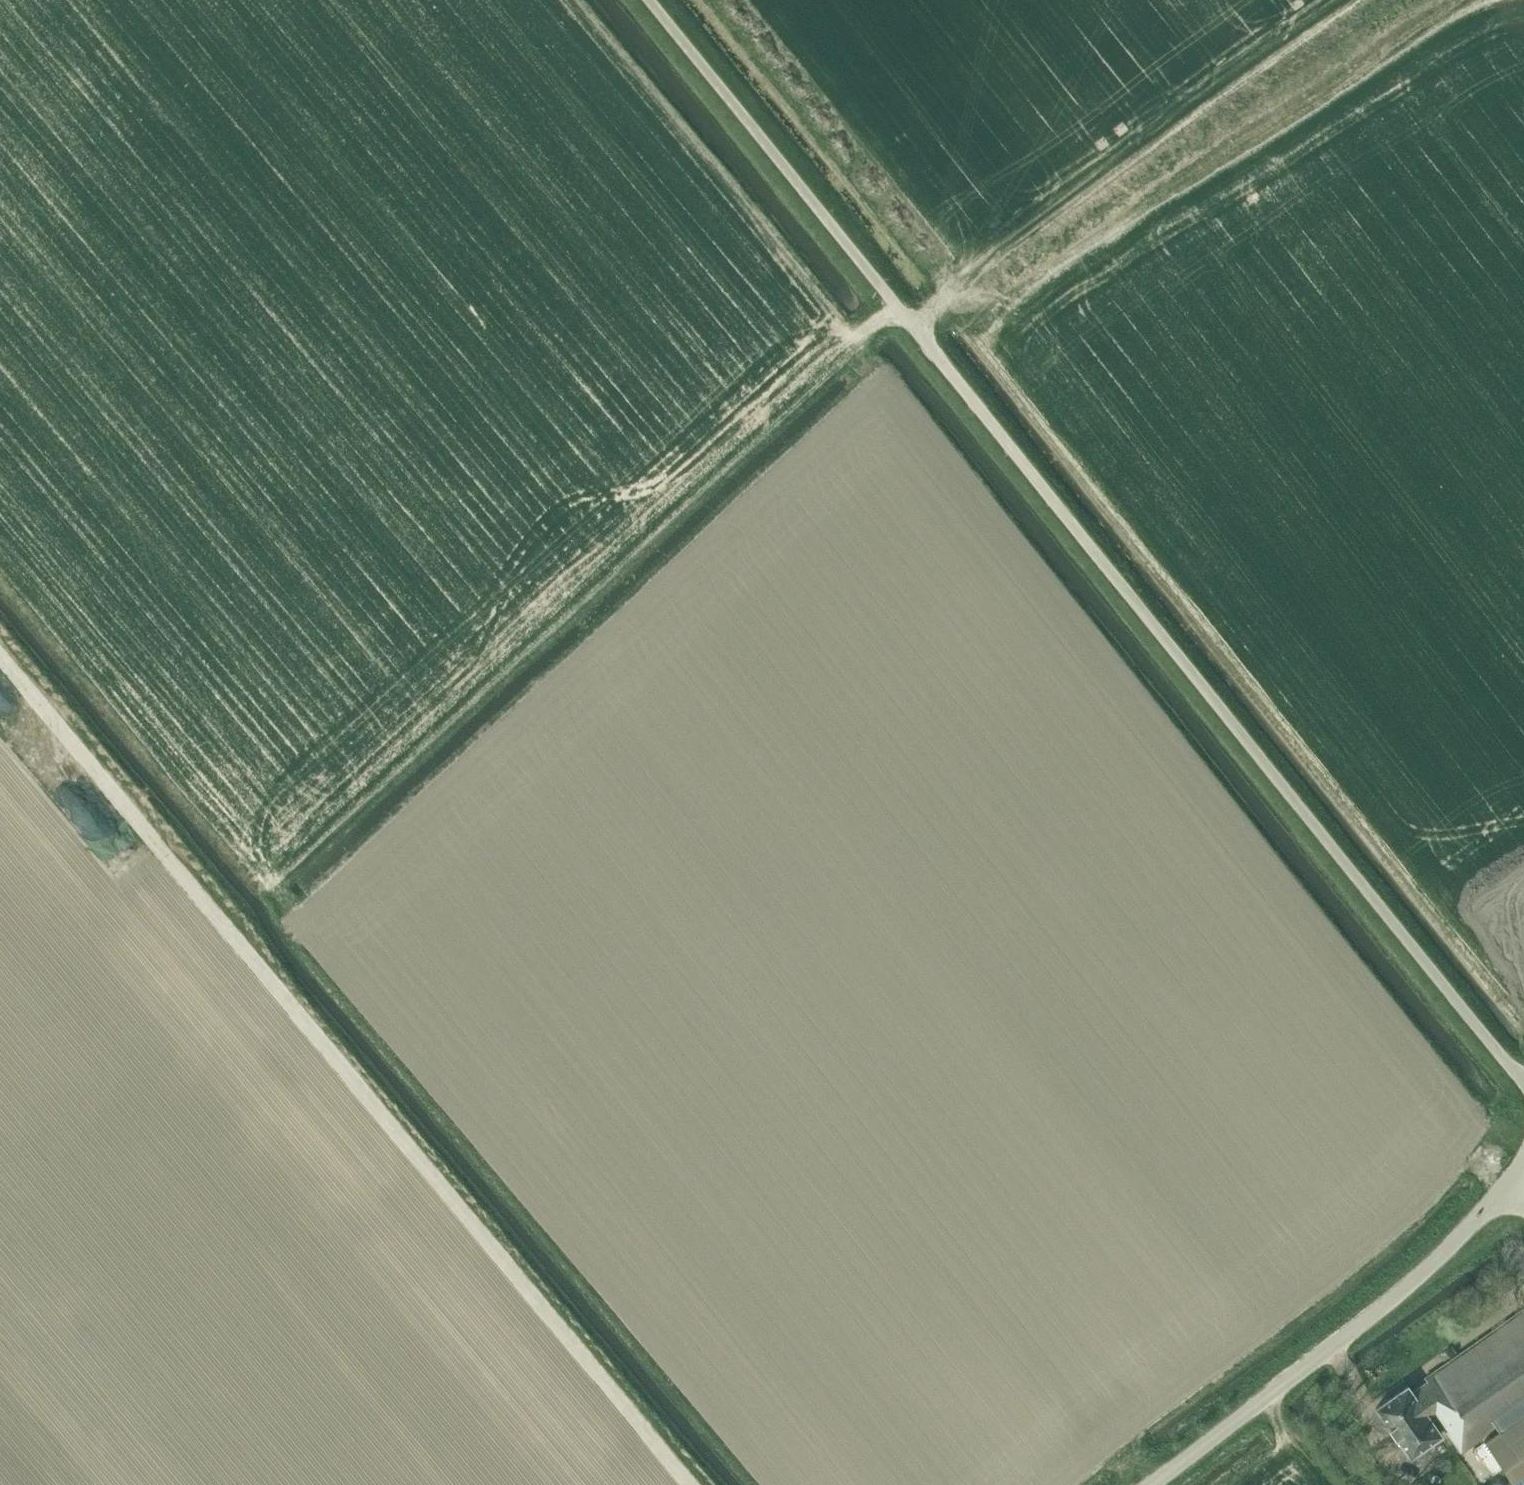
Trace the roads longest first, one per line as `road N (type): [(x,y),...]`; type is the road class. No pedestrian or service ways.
road 1 (unclassified): [(1523,1082),(649,0)]
road 2 (unclassified): [(1166,1484),(1387,1308),(1509,1185)]

